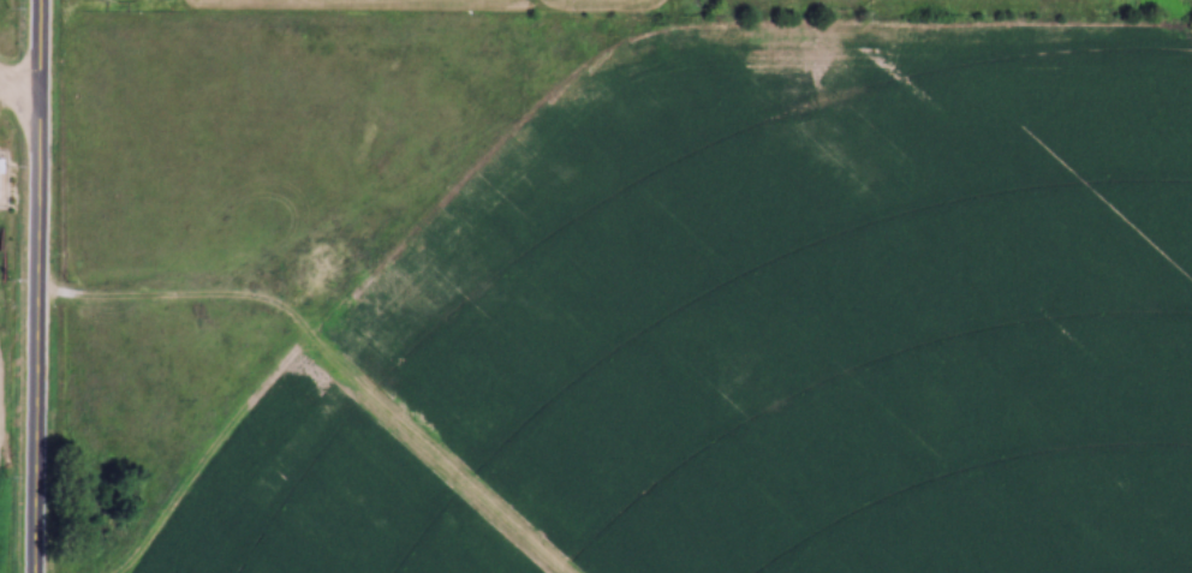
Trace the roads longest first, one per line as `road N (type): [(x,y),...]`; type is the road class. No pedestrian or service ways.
road 1 (residential): [(34,572),(39,0)]

